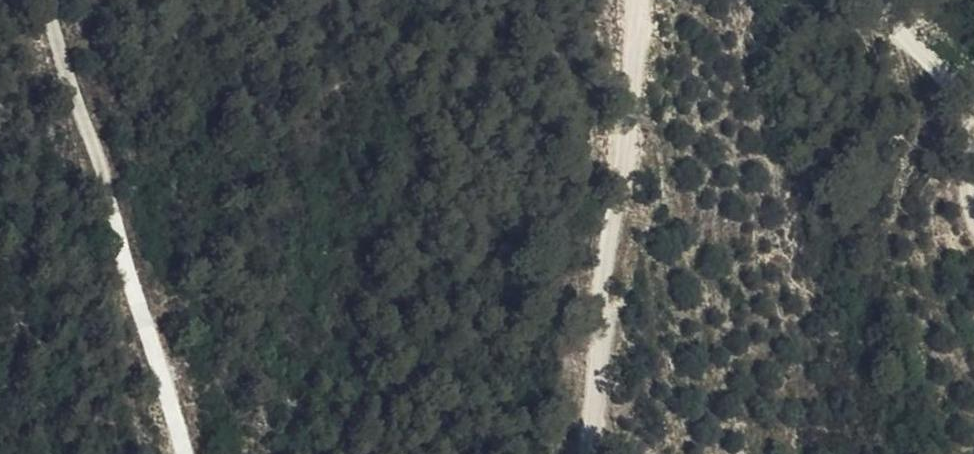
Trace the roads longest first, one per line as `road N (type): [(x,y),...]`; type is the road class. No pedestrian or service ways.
road 1 (track): [(646,0),(585,453)]
road 2 (track): [(183,453),(118,219)]
road 3 (track): [(118,219),(50,0)]
road 4 (track): [(973,156),(961,101),(885,0)]

